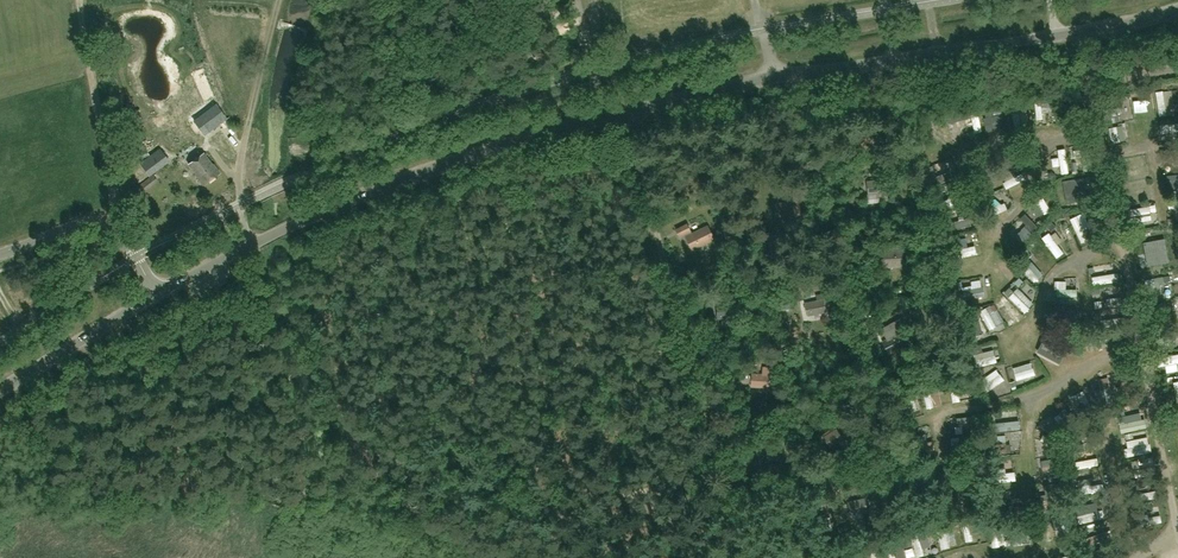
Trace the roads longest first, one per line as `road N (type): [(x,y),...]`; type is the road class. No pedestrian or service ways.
road 1 (track): [(735,508),(877,473),(899,455),(837,230),(805,72)]
road 2 (tertiary): [(156,295),(408,177),(605,117)]
road 3 (track): [(654,220),(748,557)]
road 4 (track): [(78,0),(113,195),(107,224)]
road 5 (unclassified): [(0,255),(99,221),(124,237),(156,295)]
road 6 (tertiary): [(0,389),(156,295)]
road 7 (tertiary): [(894,61),(1057,35)]
road 8 (tertiary): [(628,112),(775,76)]
road 9 (tertiary): [(1057,35),(1177,10)]
road 10 (tertiary): [(775,76),(894,61)]

